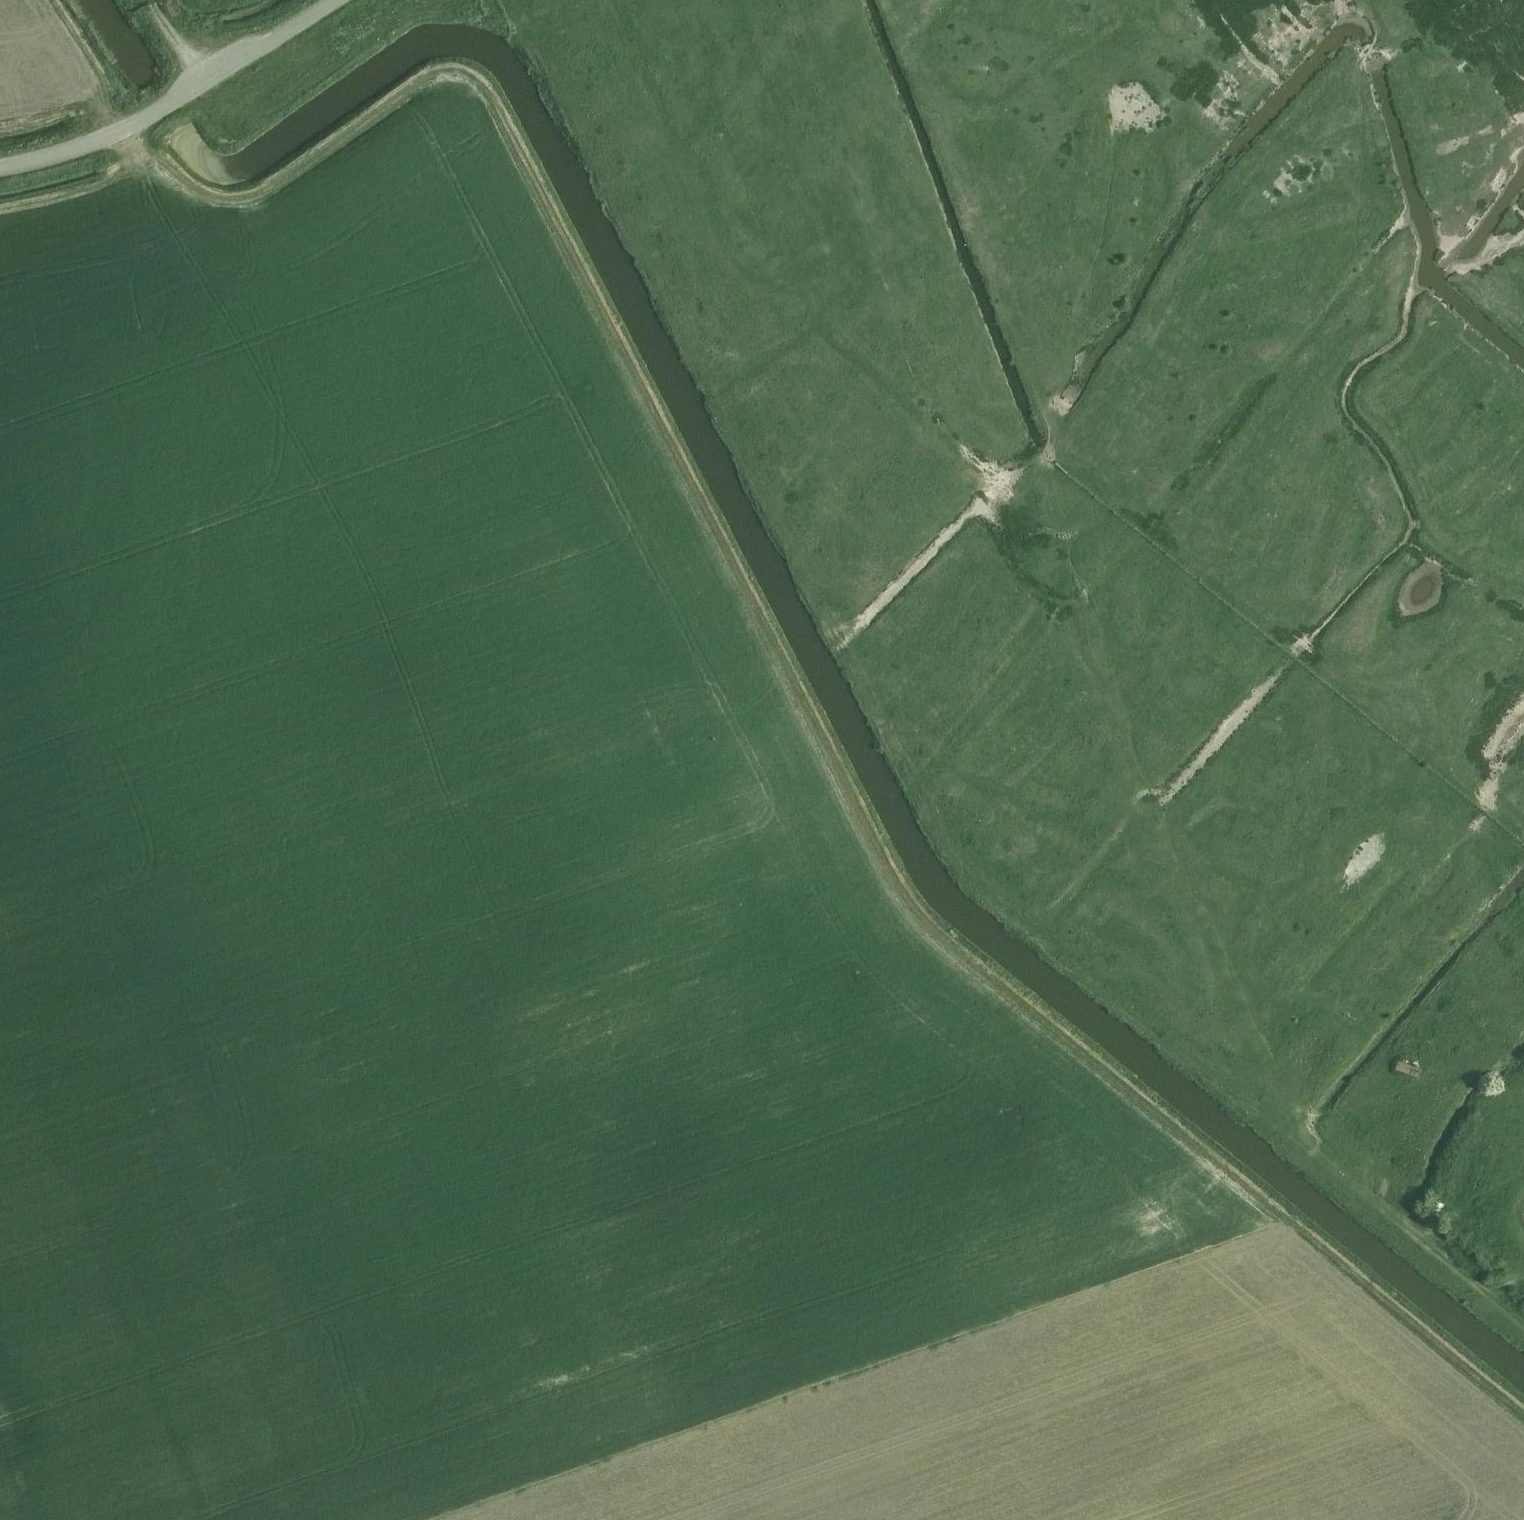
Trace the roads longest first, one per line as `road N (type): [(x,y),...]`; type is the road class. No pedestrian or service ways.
road 1 (unclassified): [(0,170),(69,157),(133,130),(338,0)]
road 2 (track): [(1376,1209),(1523,1328)]

